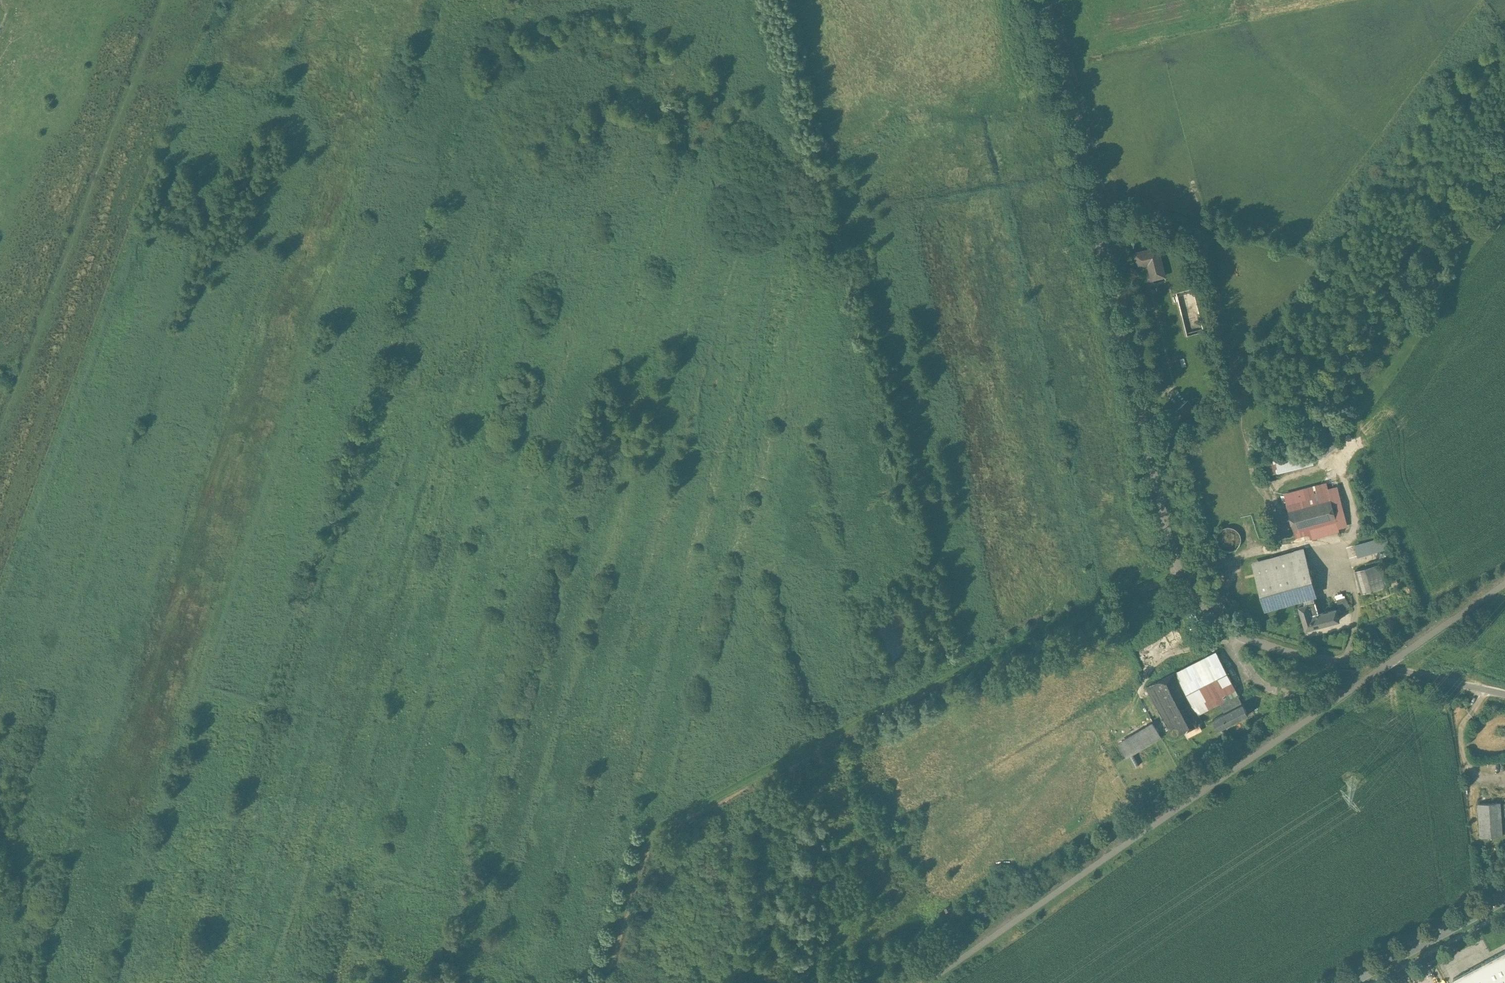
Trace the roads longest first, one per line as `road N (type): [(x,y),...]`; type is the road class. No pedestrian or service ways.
road 1 (unclassified): [(1035,0),(1176,565),(1243,634),(1276,649),(1504,696)]
road 2 (track): [(1176,565),(965,662),(647,834),(596,982)]
road 3 (primary): [(1504,897),(1344,982)]

